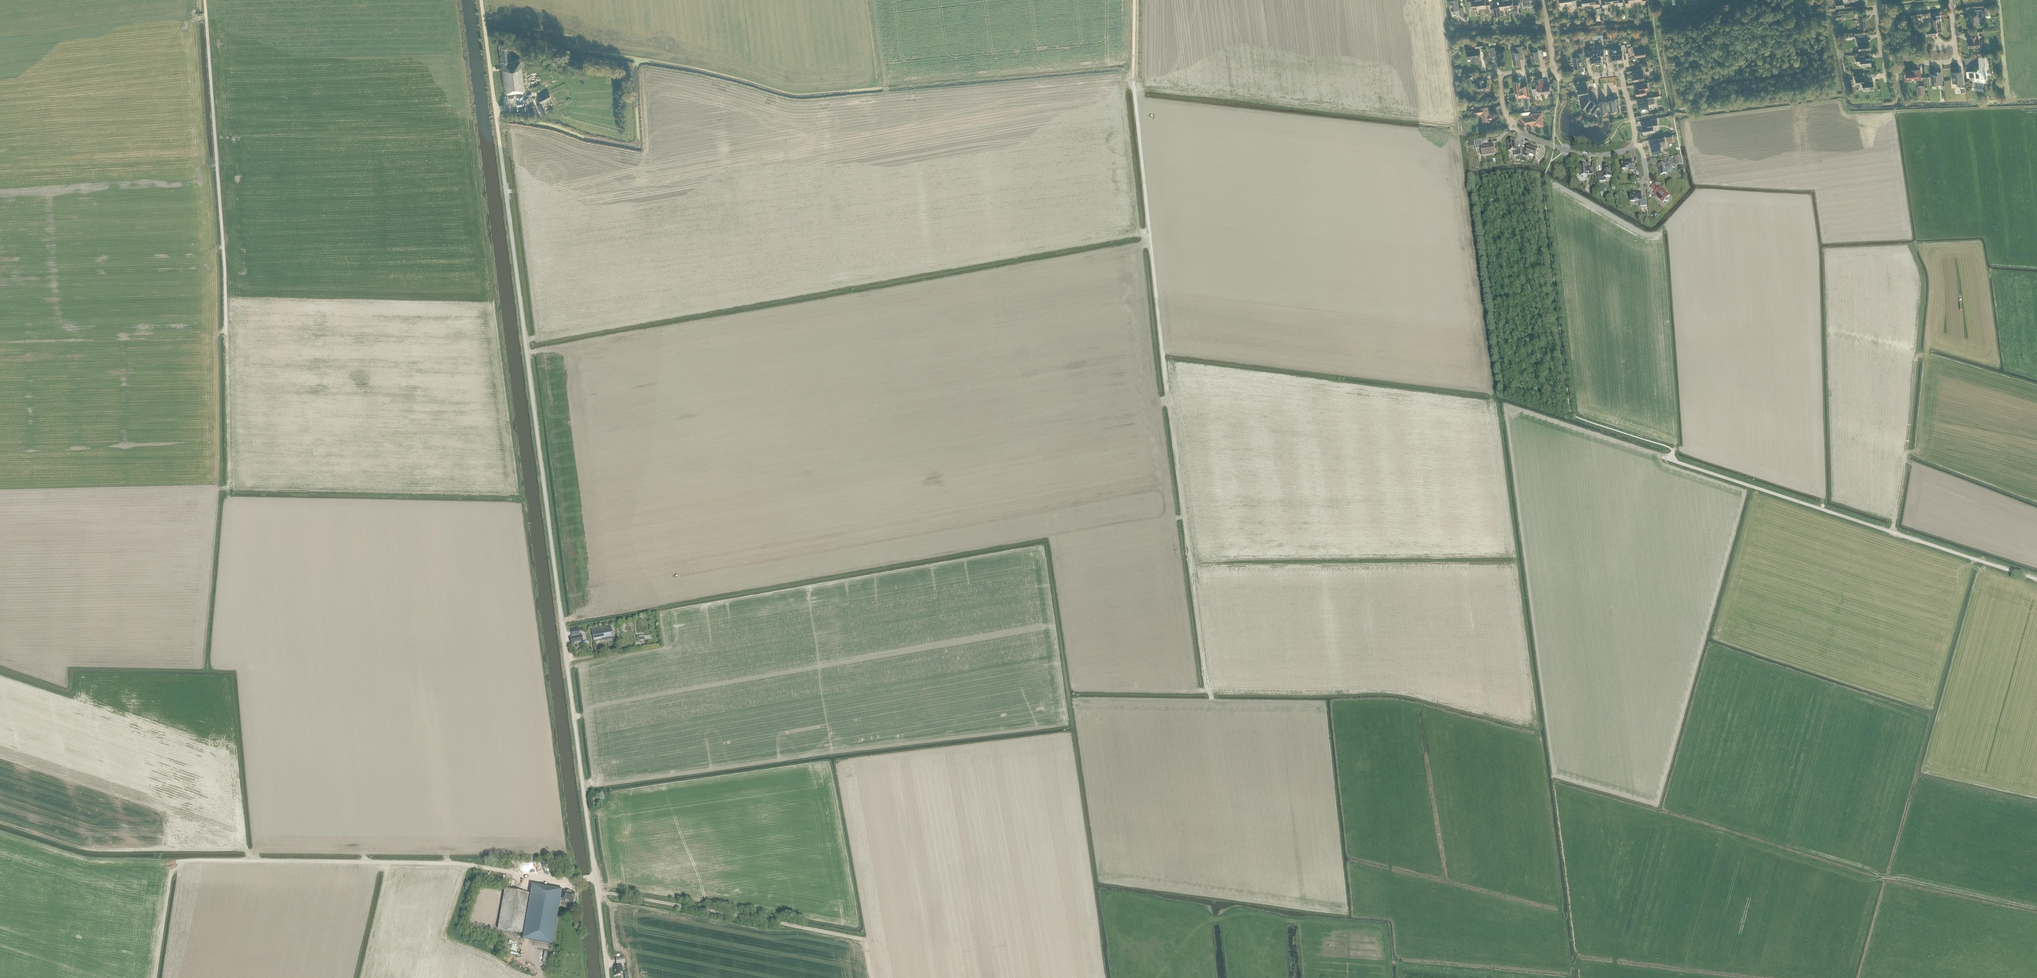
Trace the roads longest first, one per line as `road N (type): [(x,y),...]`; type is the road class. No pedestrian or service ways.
road 1 (unclassified): [(608,977),(481,0)]
road 2 (residential): [(1633,144),(1589,155),(1512,128),(1500,76),(1550,68)]
road 3 (residential): [(1550,68),(1563,79),(1620,74),(1633,144)]
road 4 (track): [(2036,106),(1896,111)]
road 5 (residential): [(1885,58),(1950,61),(1951,0)]

